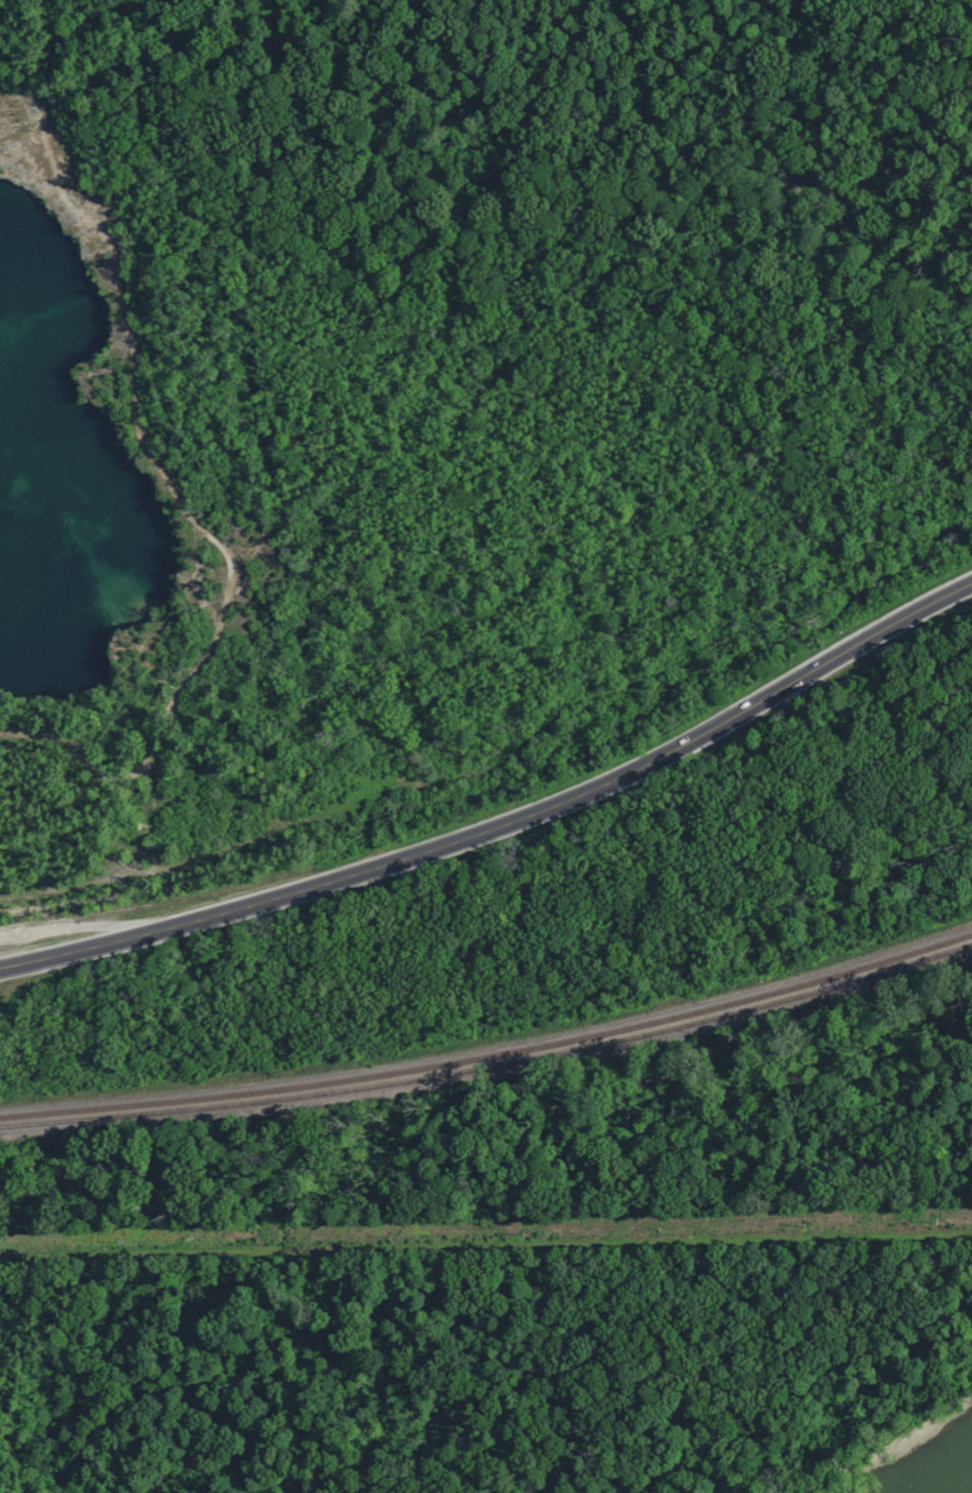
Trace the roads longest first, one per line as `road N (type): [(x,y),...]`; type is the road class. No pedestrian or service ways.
road 1 (secondary): [(0,967),(273,902),(495,834),(665,762),(971,579)]
road 2 (residential): [(0,1248),(971,1226)]
road 3 (residential): [(430,854),(147,641)]

